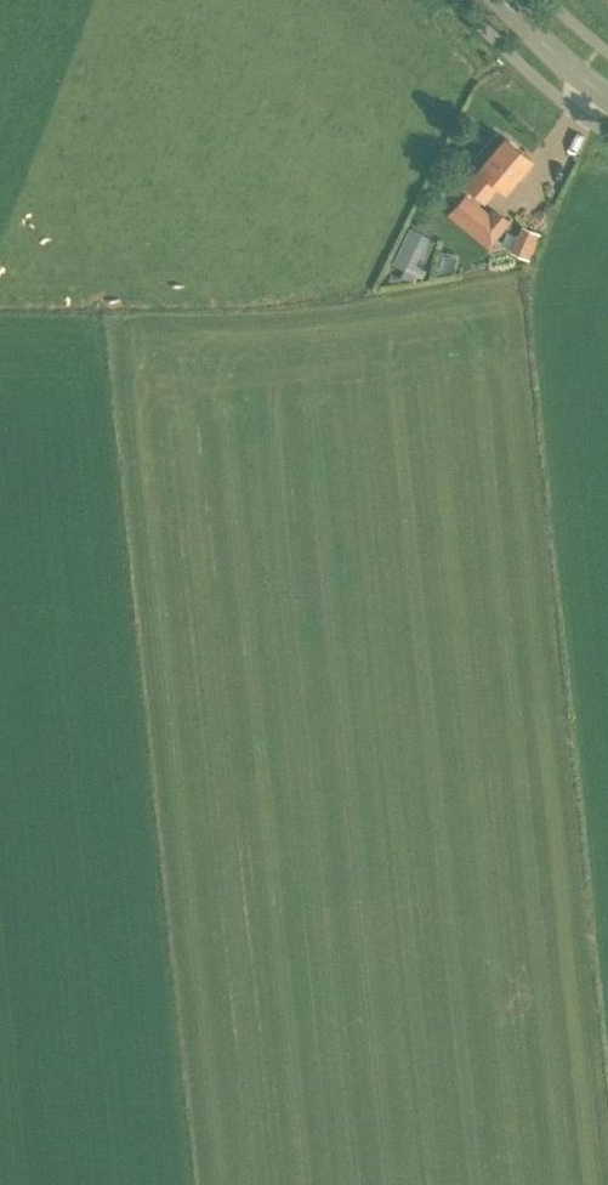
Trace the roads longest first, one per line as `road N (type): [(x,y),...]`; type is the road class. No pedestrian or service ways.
road 1 (tertiary): [(607,100),(504,0)]

